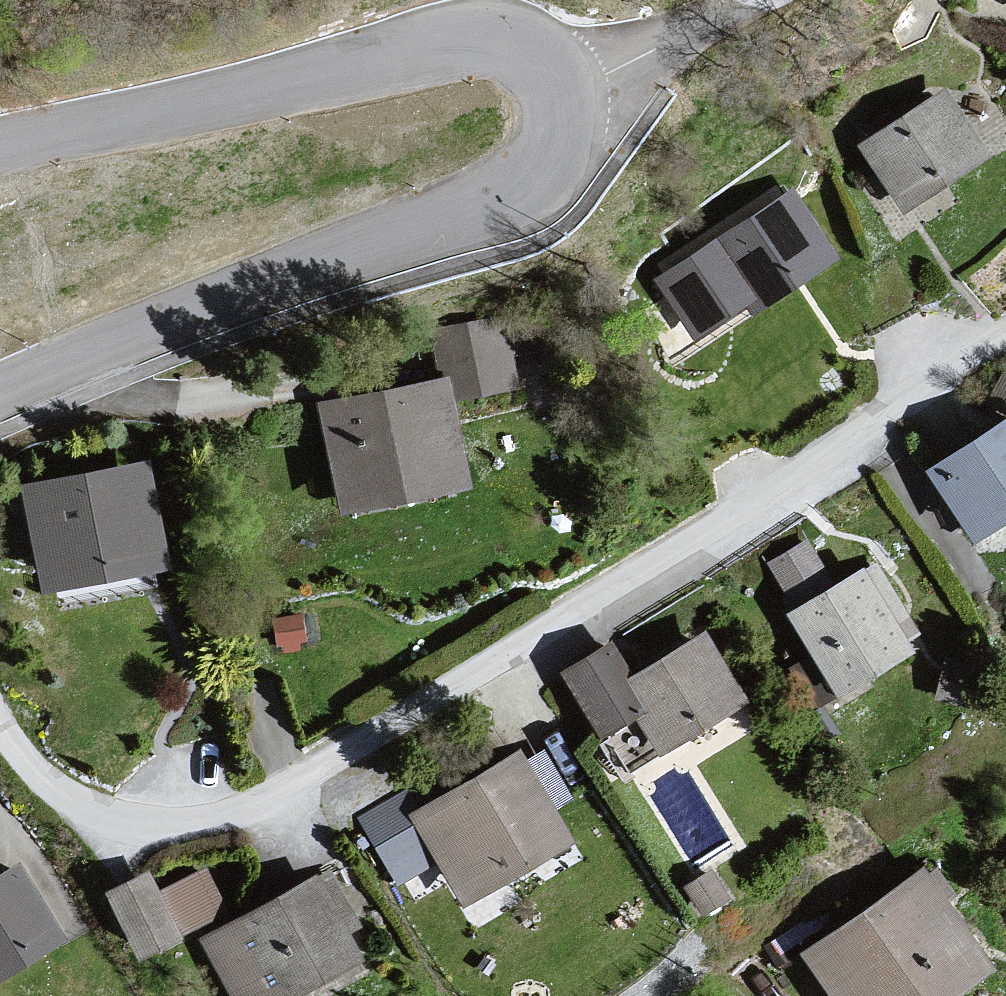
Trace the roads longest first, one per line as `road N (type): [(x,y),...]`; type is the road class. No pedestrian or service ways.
road 1 (residential): [(0,726),(38,773),(95,811),(165,824),(263,803),(831,459),(1005,342)]
road 2 (tertiary): [(557,95),(557,122),(537,168),(487,207),(169,322),(0,396)]
road 3 (tertiary): [(0,145),(449,47),(532,57),(557,95)]
road 4 (residential): [(557,95),(762,0)]

